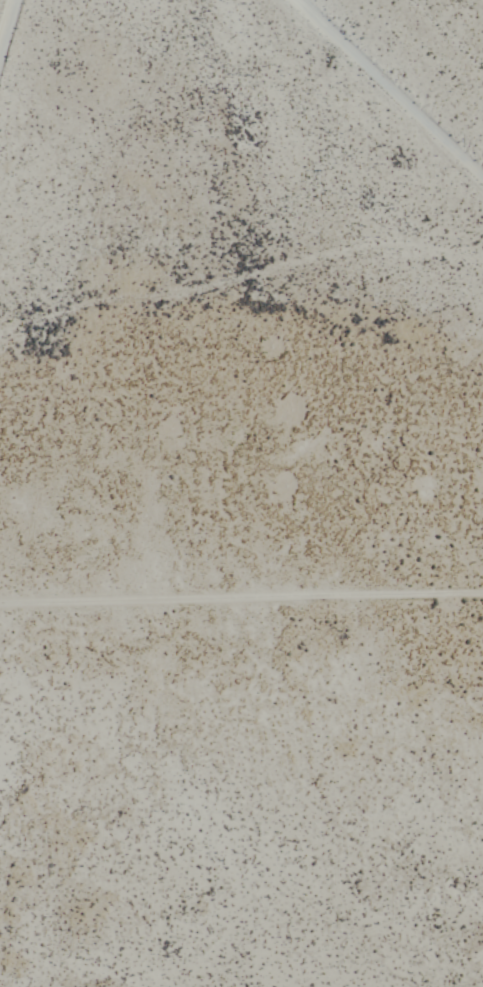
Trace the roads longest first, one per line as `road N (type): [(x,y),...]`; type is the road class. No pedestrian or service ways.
road 1 (residential): [(482,592),(0,596)]
road 2 (track): [(290,0),(482,186)]

